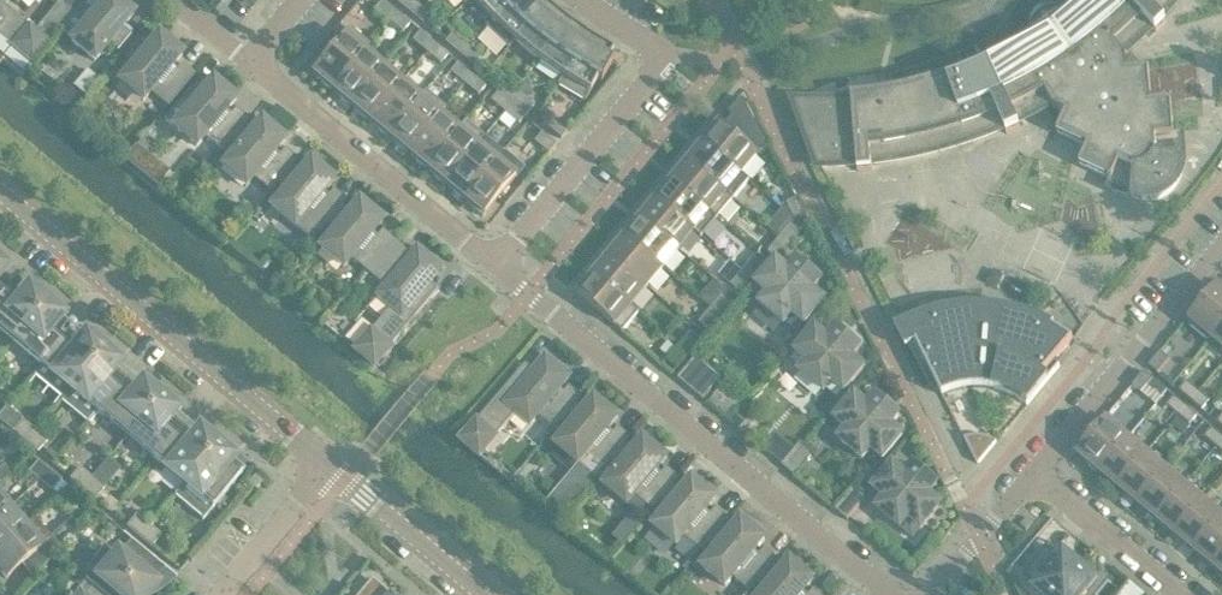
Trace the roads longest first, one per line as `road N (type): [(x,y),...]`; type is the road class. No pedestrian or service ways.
road 1 (residential): [(892,594),(497,270)]
road 2 (tertiary): [(332,471),(0,193)]
road 3 (residential): [(497,270),(664,61),(578,0)]
road 4 (residential): [(497,270),(251,62)]
road 5 (residential): [(1037,479),(1221,257)]
road 6 (tertiary): [(486,594),(332,471)]
road 7 (residential): [(1181,594),(1037,479)]
road 8 (residential): [(228,594),(332,471)]
road 9 (residential): [(942,594),(1037,479)]

